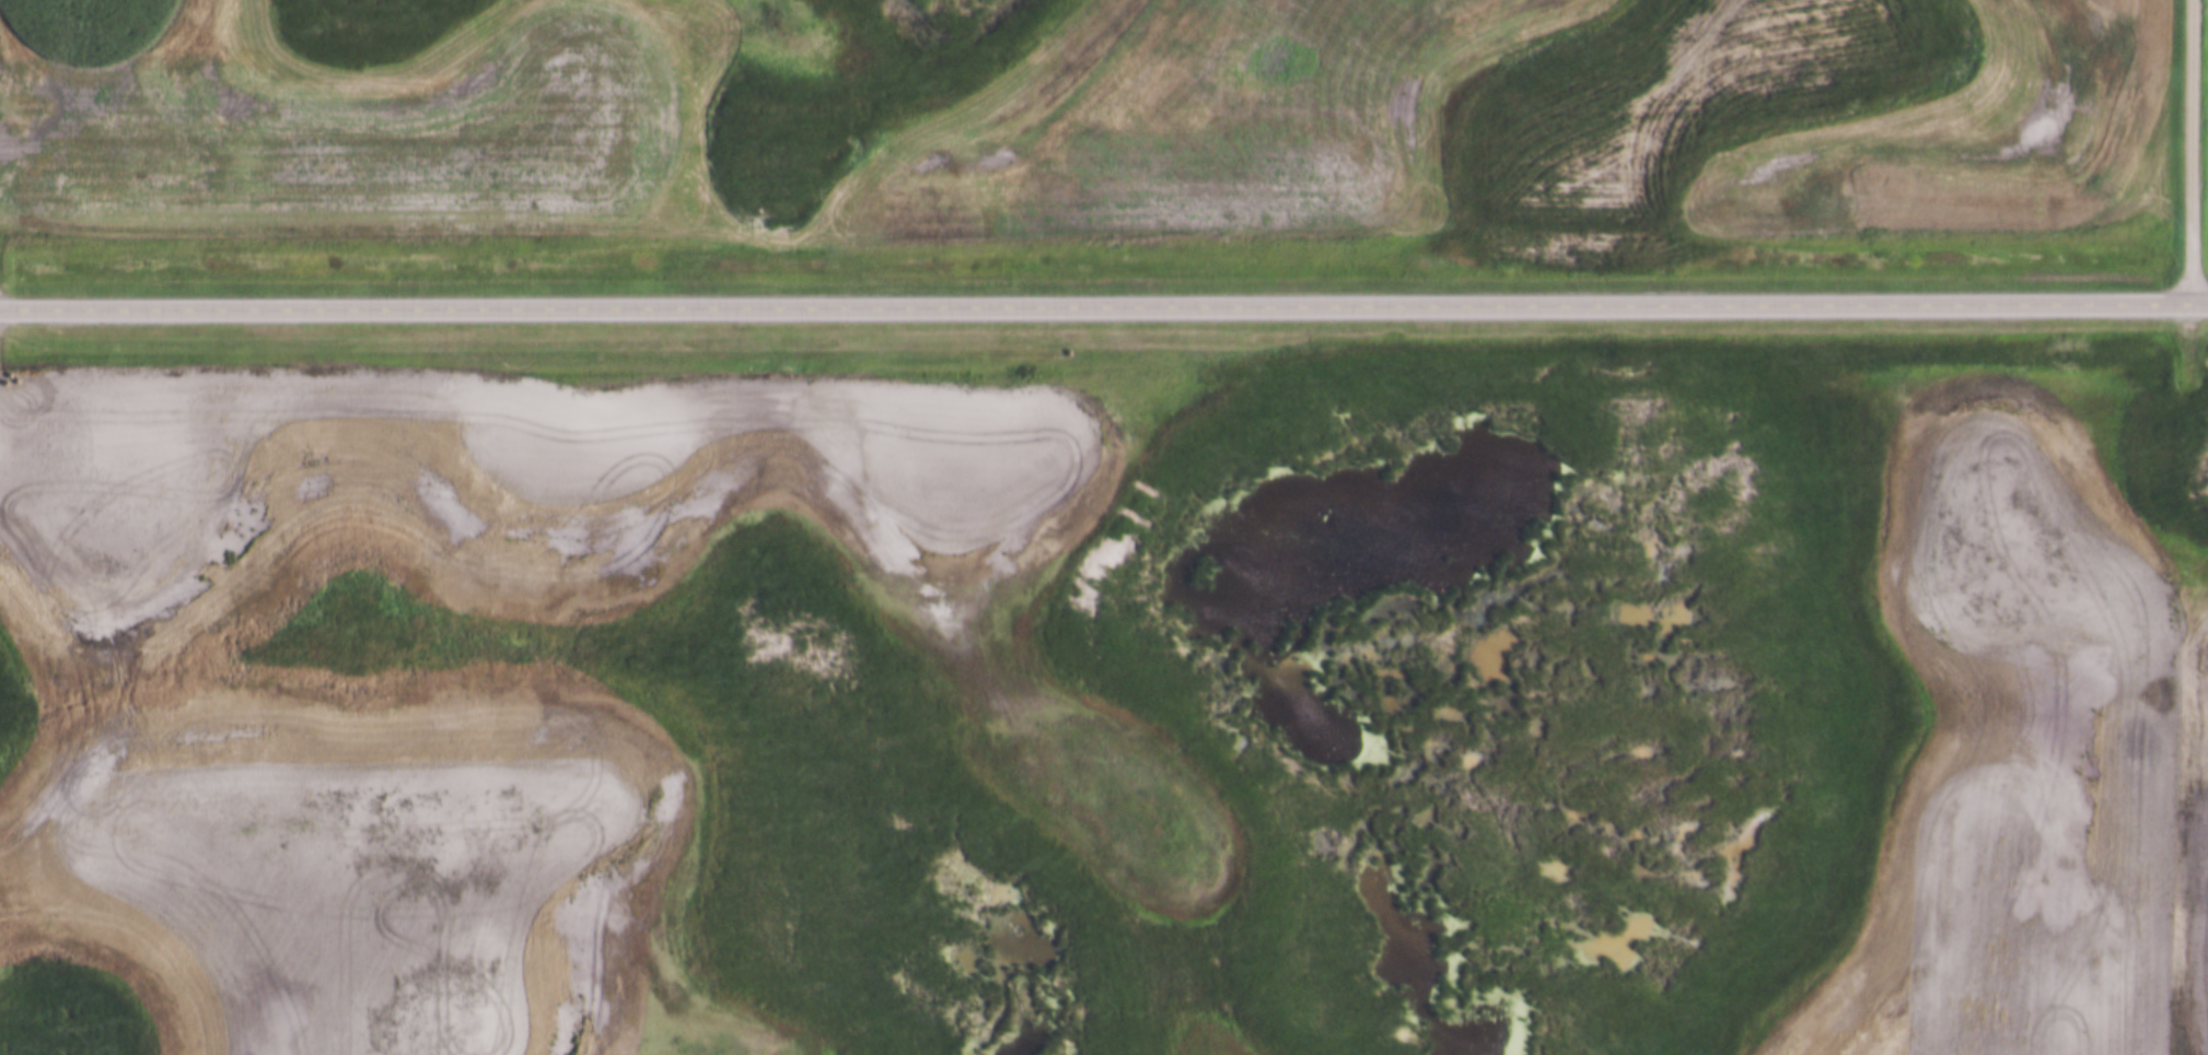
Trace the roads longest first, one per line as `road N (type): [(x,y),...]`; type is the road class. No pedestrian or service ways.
road 1 (secondary): [(0,308),(2207,300)]
road 2 (residential): [(2195,300),(2196,0)]

